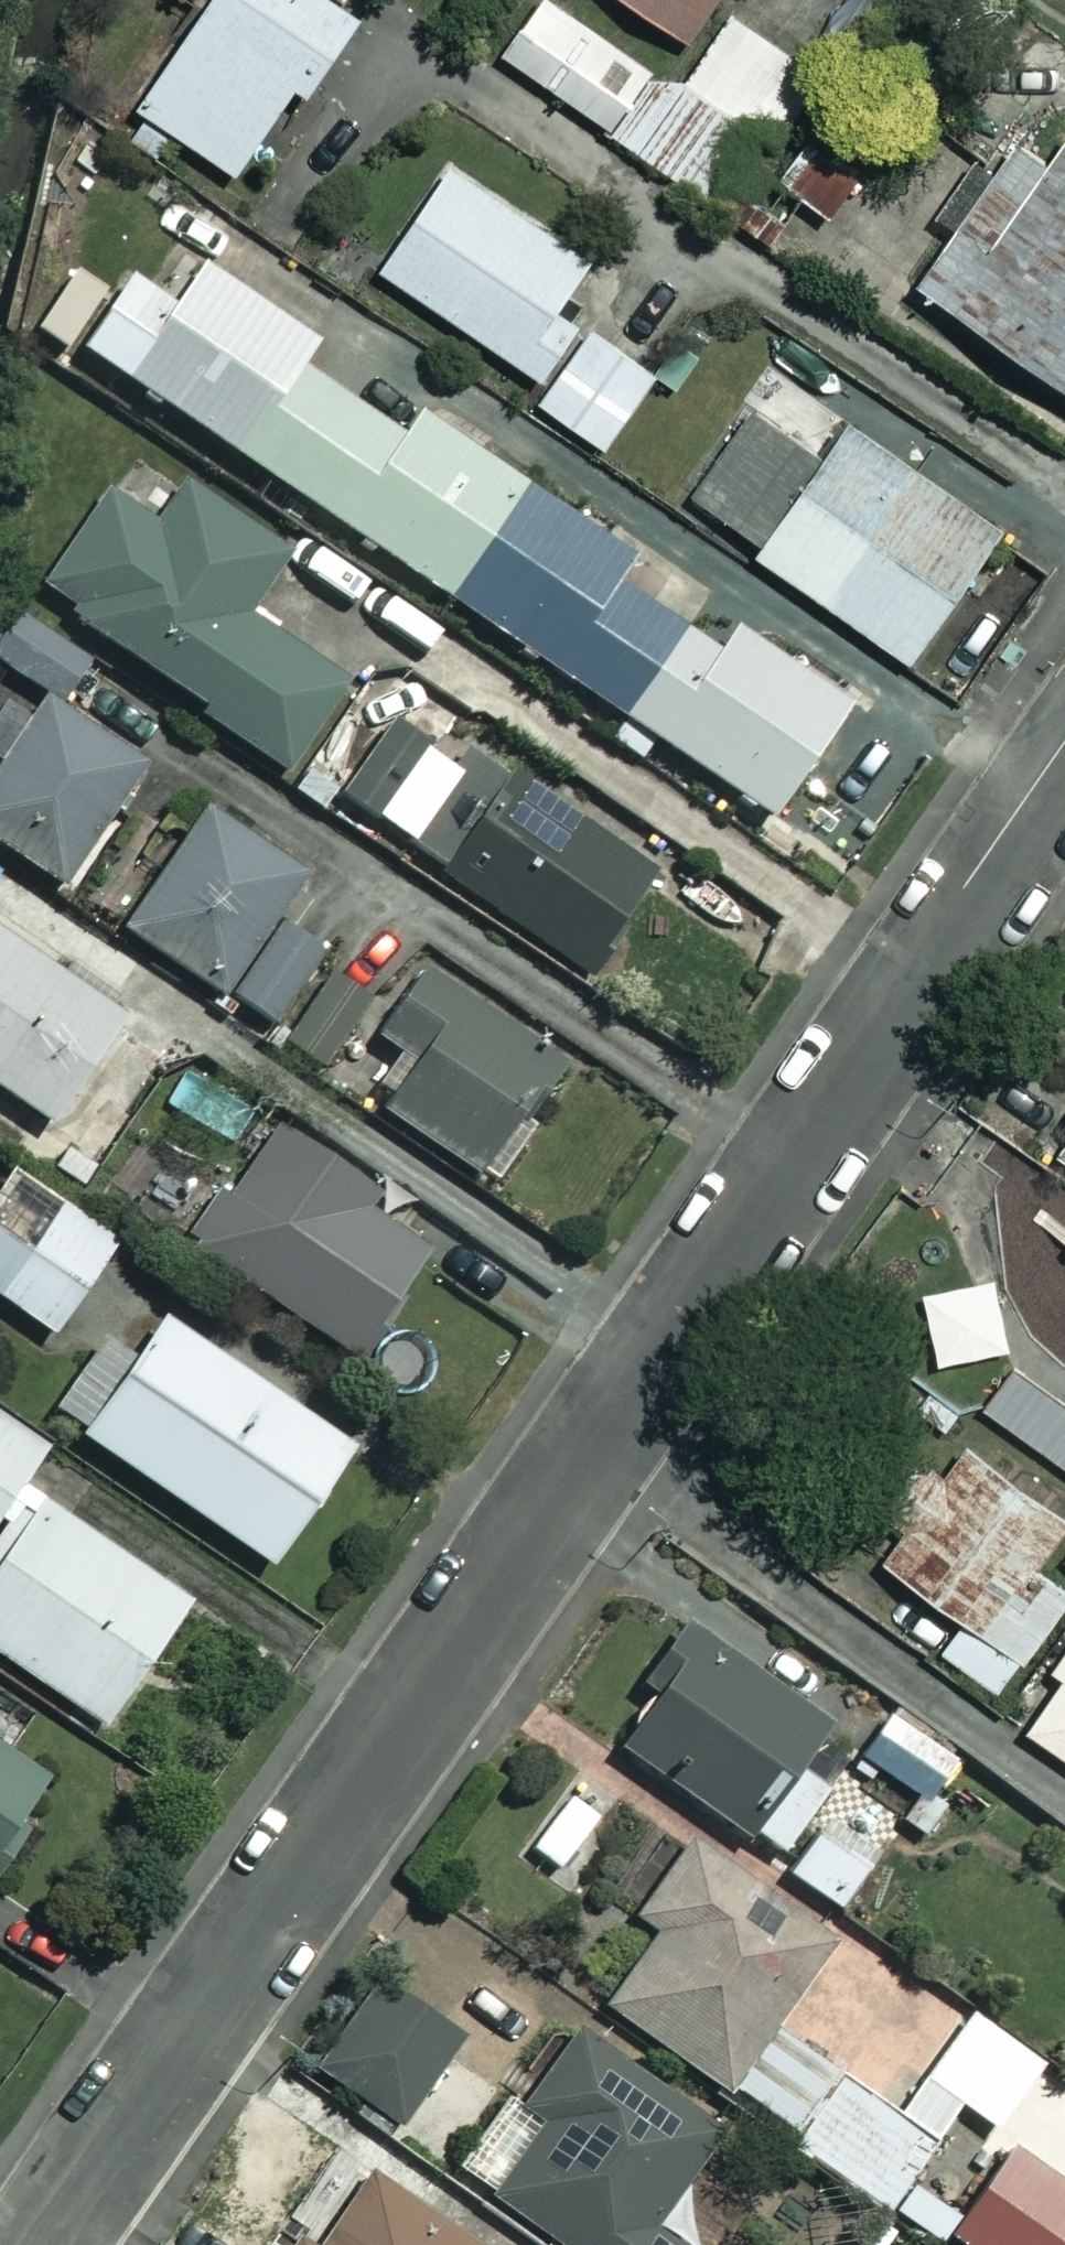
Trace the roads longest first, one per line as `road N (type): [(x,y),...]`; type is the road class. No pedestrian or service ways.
road 1 (residential): [(45,2244),(1064,746)]

